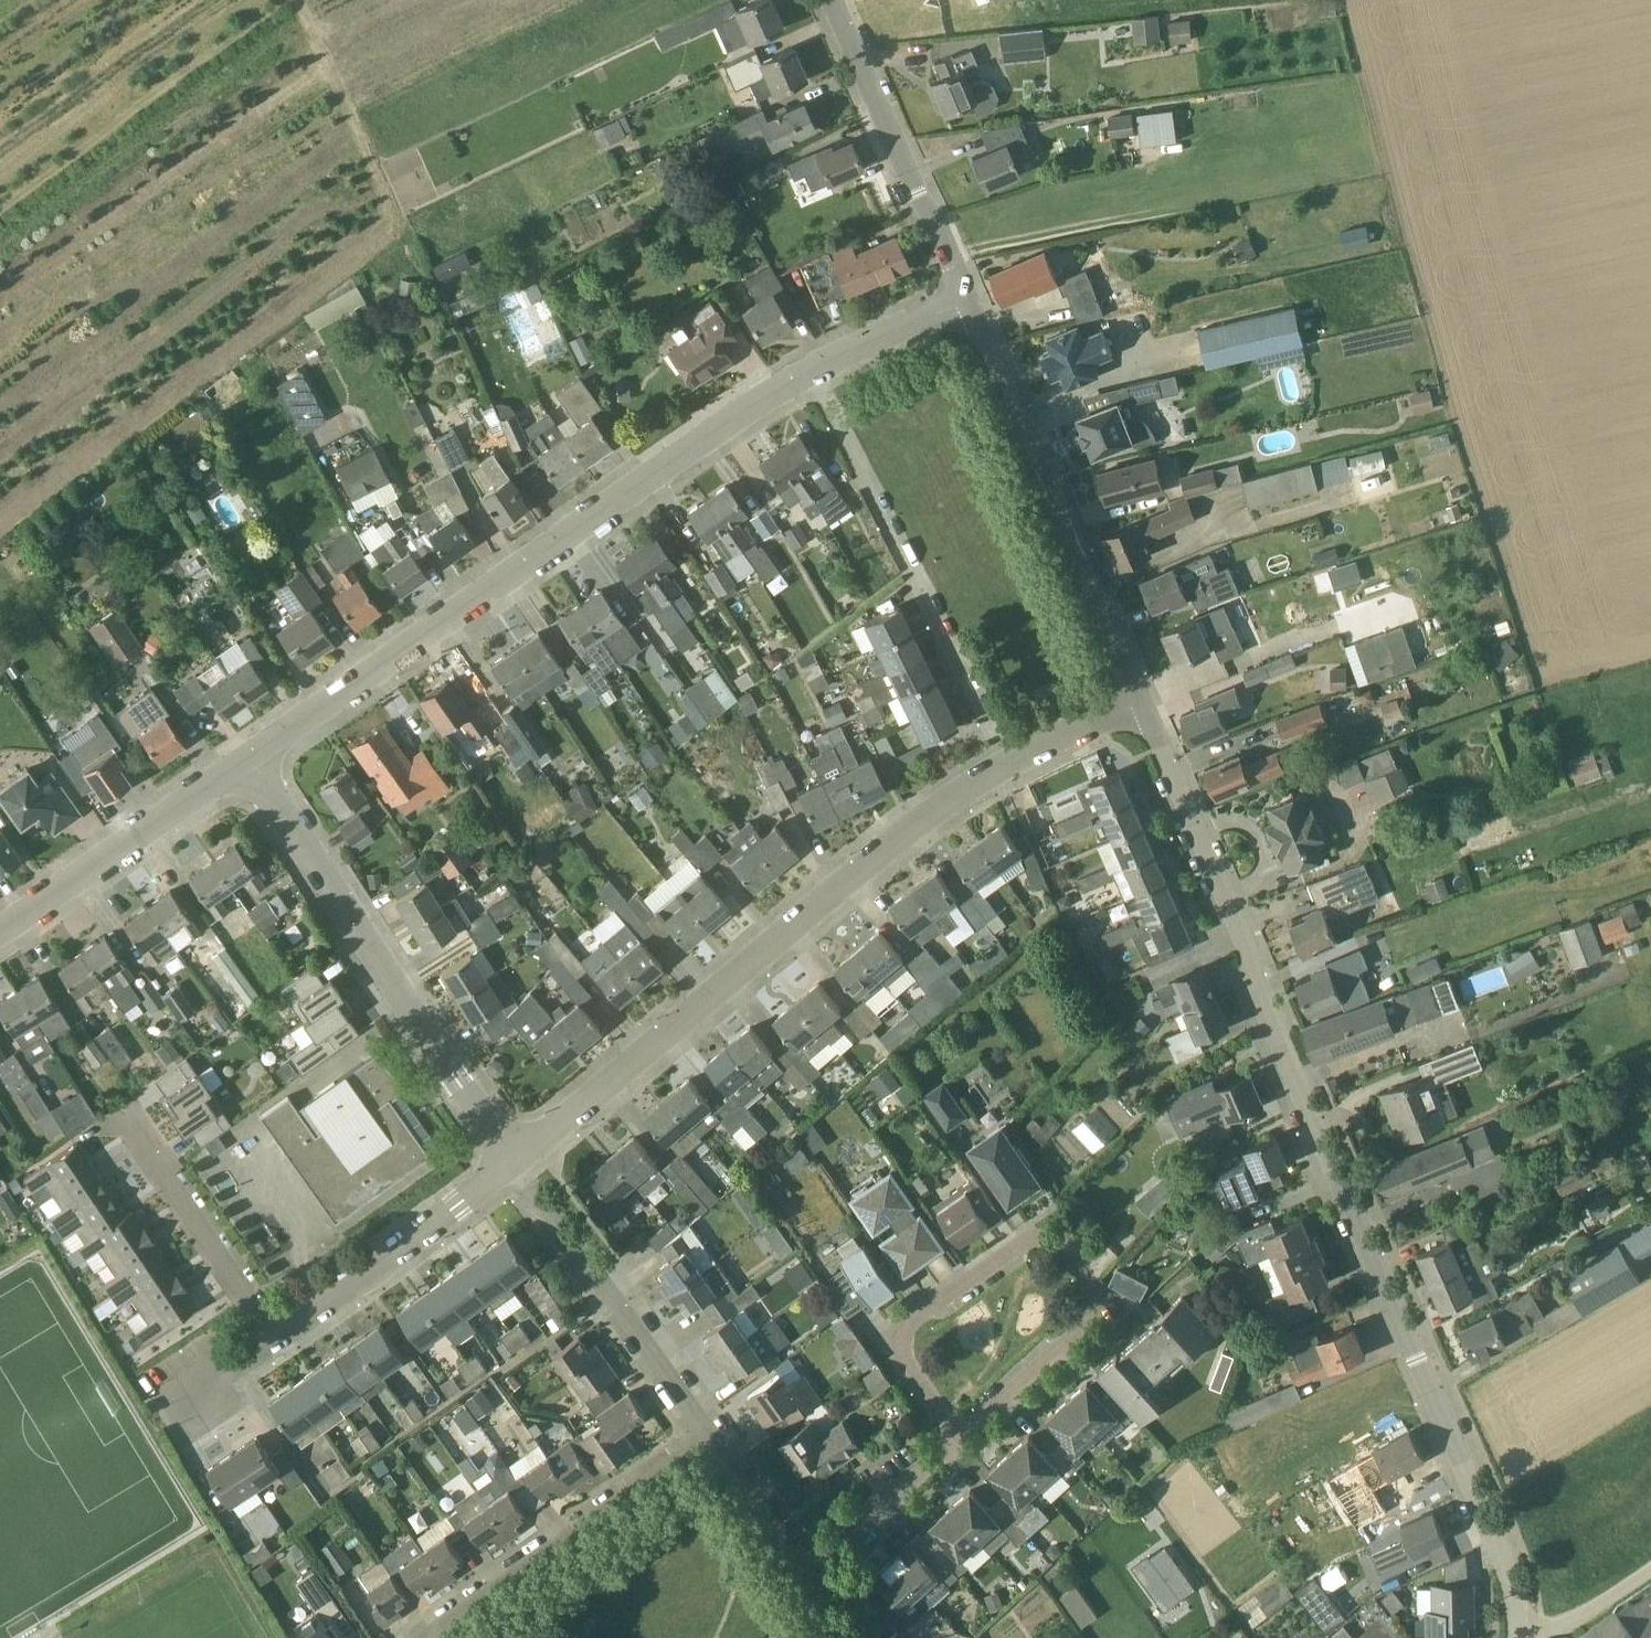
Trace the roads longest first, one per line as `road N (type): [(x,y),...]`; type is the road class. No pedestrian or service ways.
road 1 (residential): [(1518,1637),(1504,1551),(1370,1258),(1142,703)]
road 2 (residential): [(250,768),(738,415),(966,302)]
road 3 (residential): [(516,1164),(950,798),(1142,703)]
road 4 (residential): [(839,1637),(768,1488),(516,1164)]
road 5 (residential): [(516,1164),(250,768)]
road 6 (residential): [(1142,703),(966,302)]
road 7 (residential): [(966,302),(833,0)]
road 8 (residential): [(0,932),(250,768)]
road 9 (residential): [(276,1339),(516,1164)]
road 10 (residential): [(125,1122),(276,1339)]
road 11 (track): [(290,0),(367,159)]
road 12 (unclassified): [(1544,1637),(1650,1564)]

